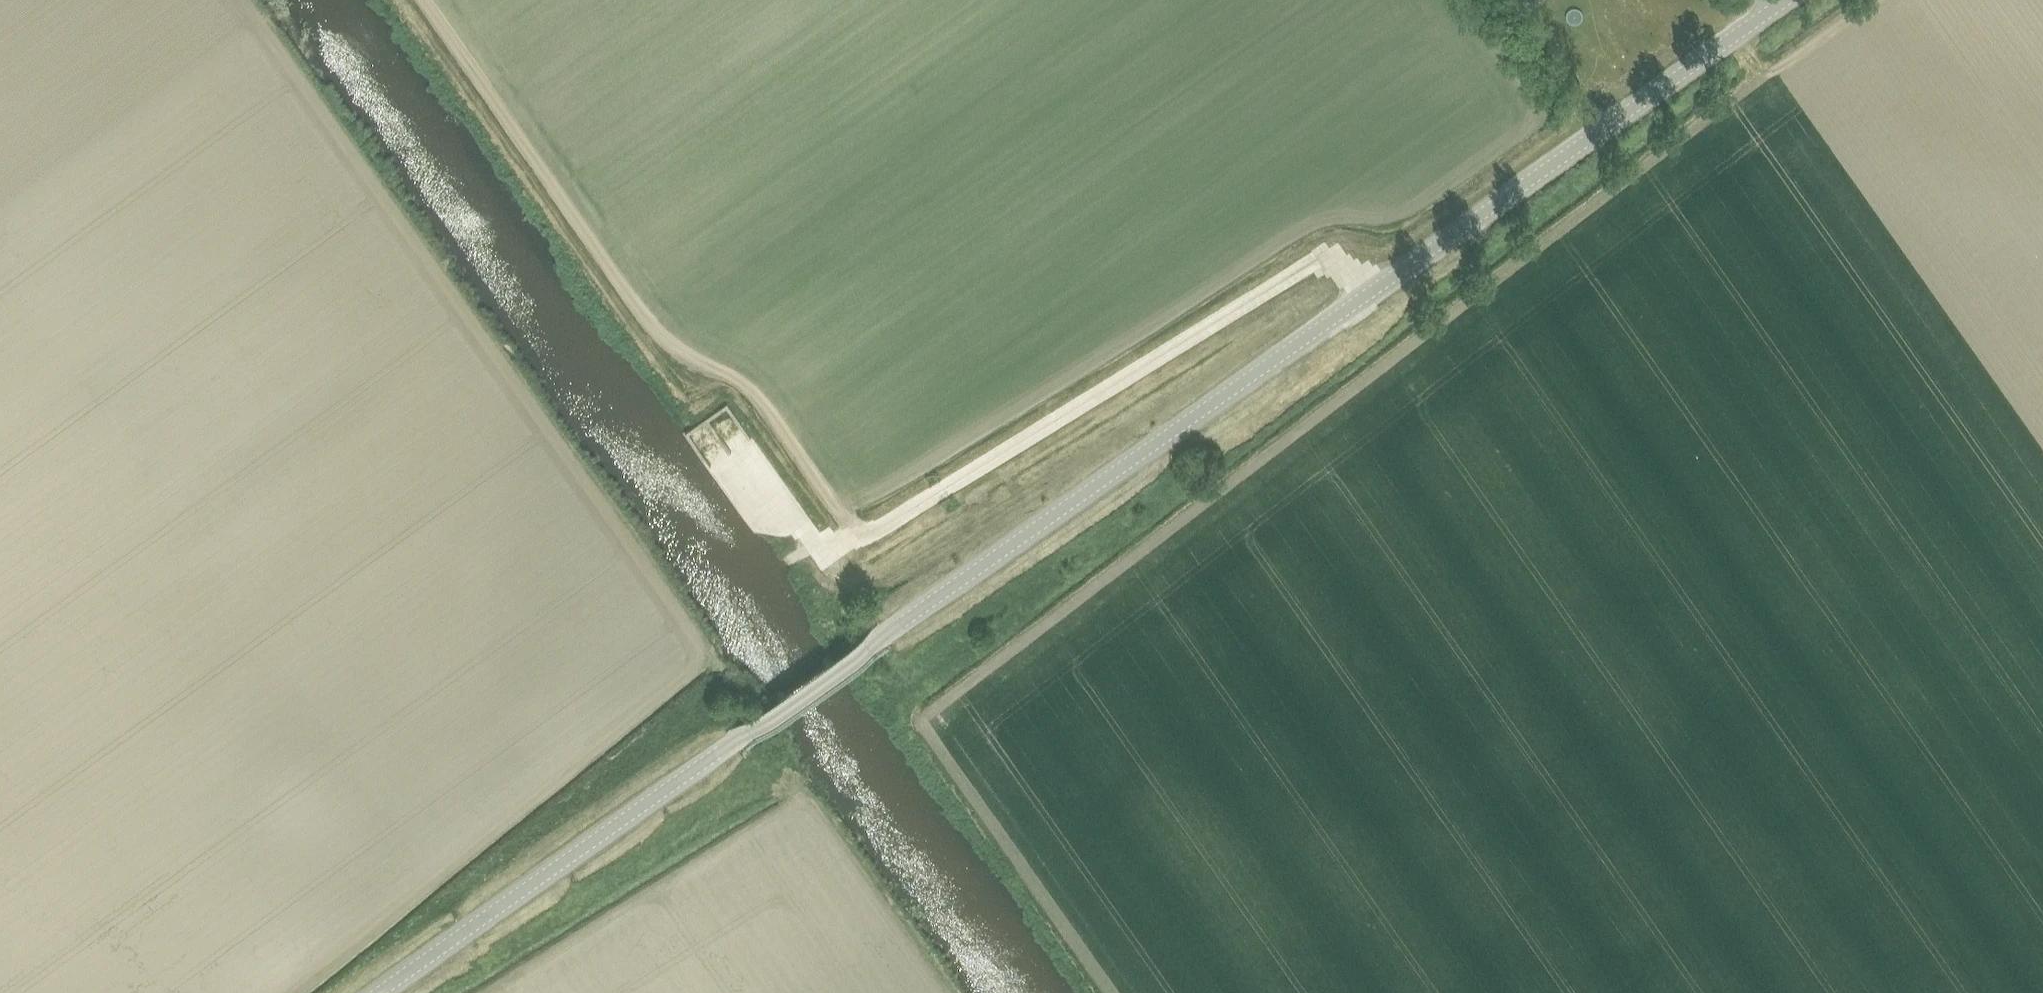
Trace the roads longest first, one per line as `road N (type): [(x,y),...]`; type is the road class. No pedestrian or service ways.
road 1 (unclassified): [(380,992),(1787,0)]

